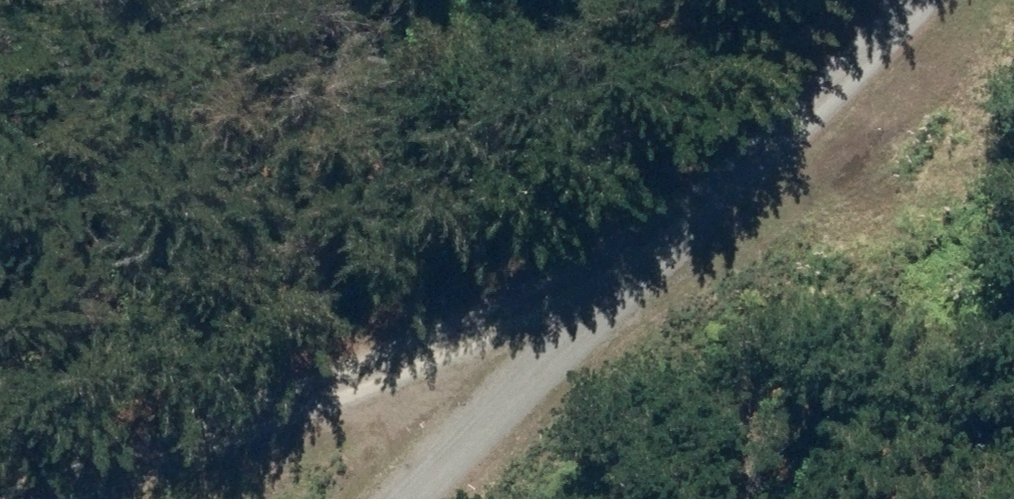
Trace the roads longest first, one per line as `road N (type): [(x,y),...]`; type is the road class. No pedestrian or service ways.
road 1 (track): [(417,498),(899,0)]
road 2 (track): [(640,272),(421,367),(71,498)]

